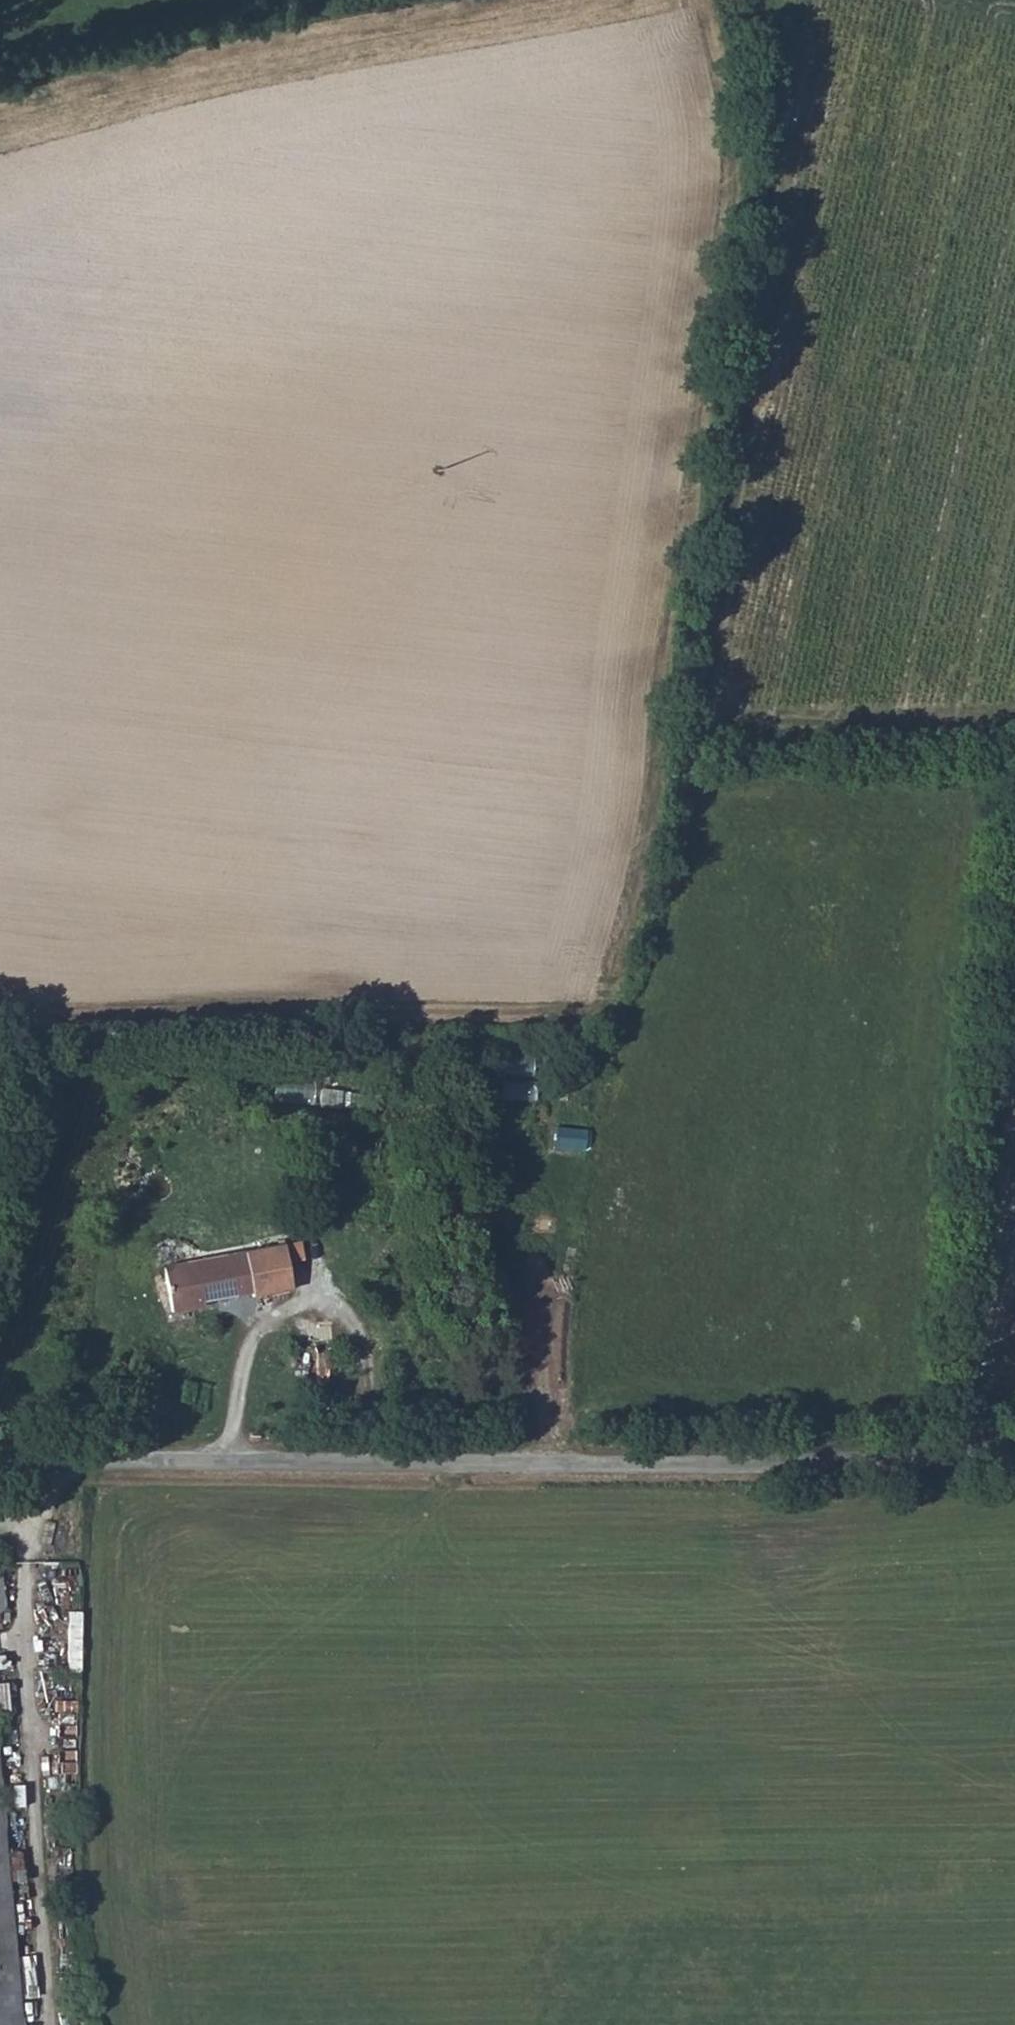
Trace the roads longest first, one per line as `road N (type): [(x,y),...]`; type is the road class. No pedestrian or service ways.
road 1 (unclassified): [(0,1454),(773,1464),(1014,1445)]
road 2 (track): [(990,1448),(984,1371),(1014,1066)]

